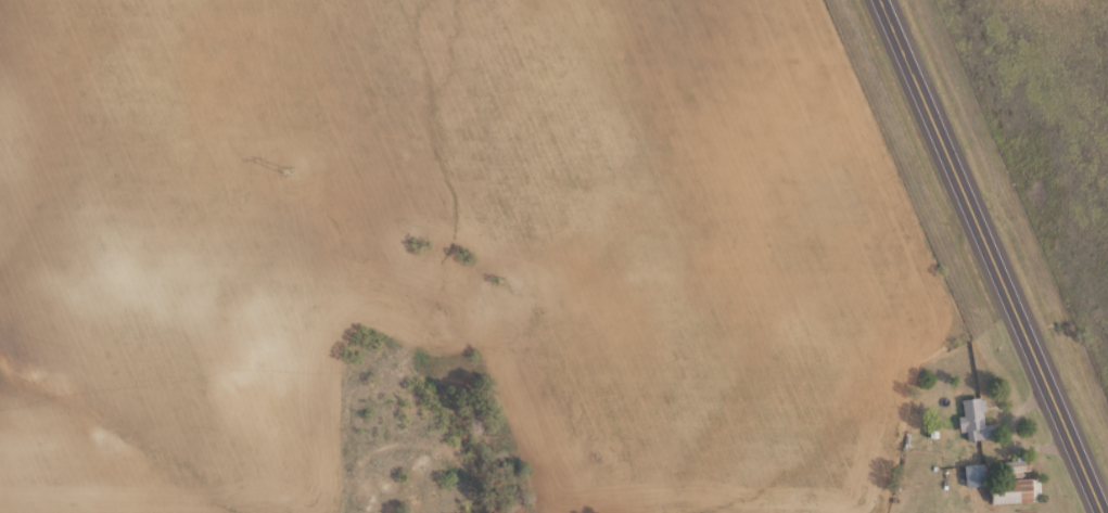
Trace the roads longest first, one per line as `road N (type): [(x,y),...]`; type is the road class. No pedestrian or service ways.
road 1 (primary): [(1103,512),(880,0)]

